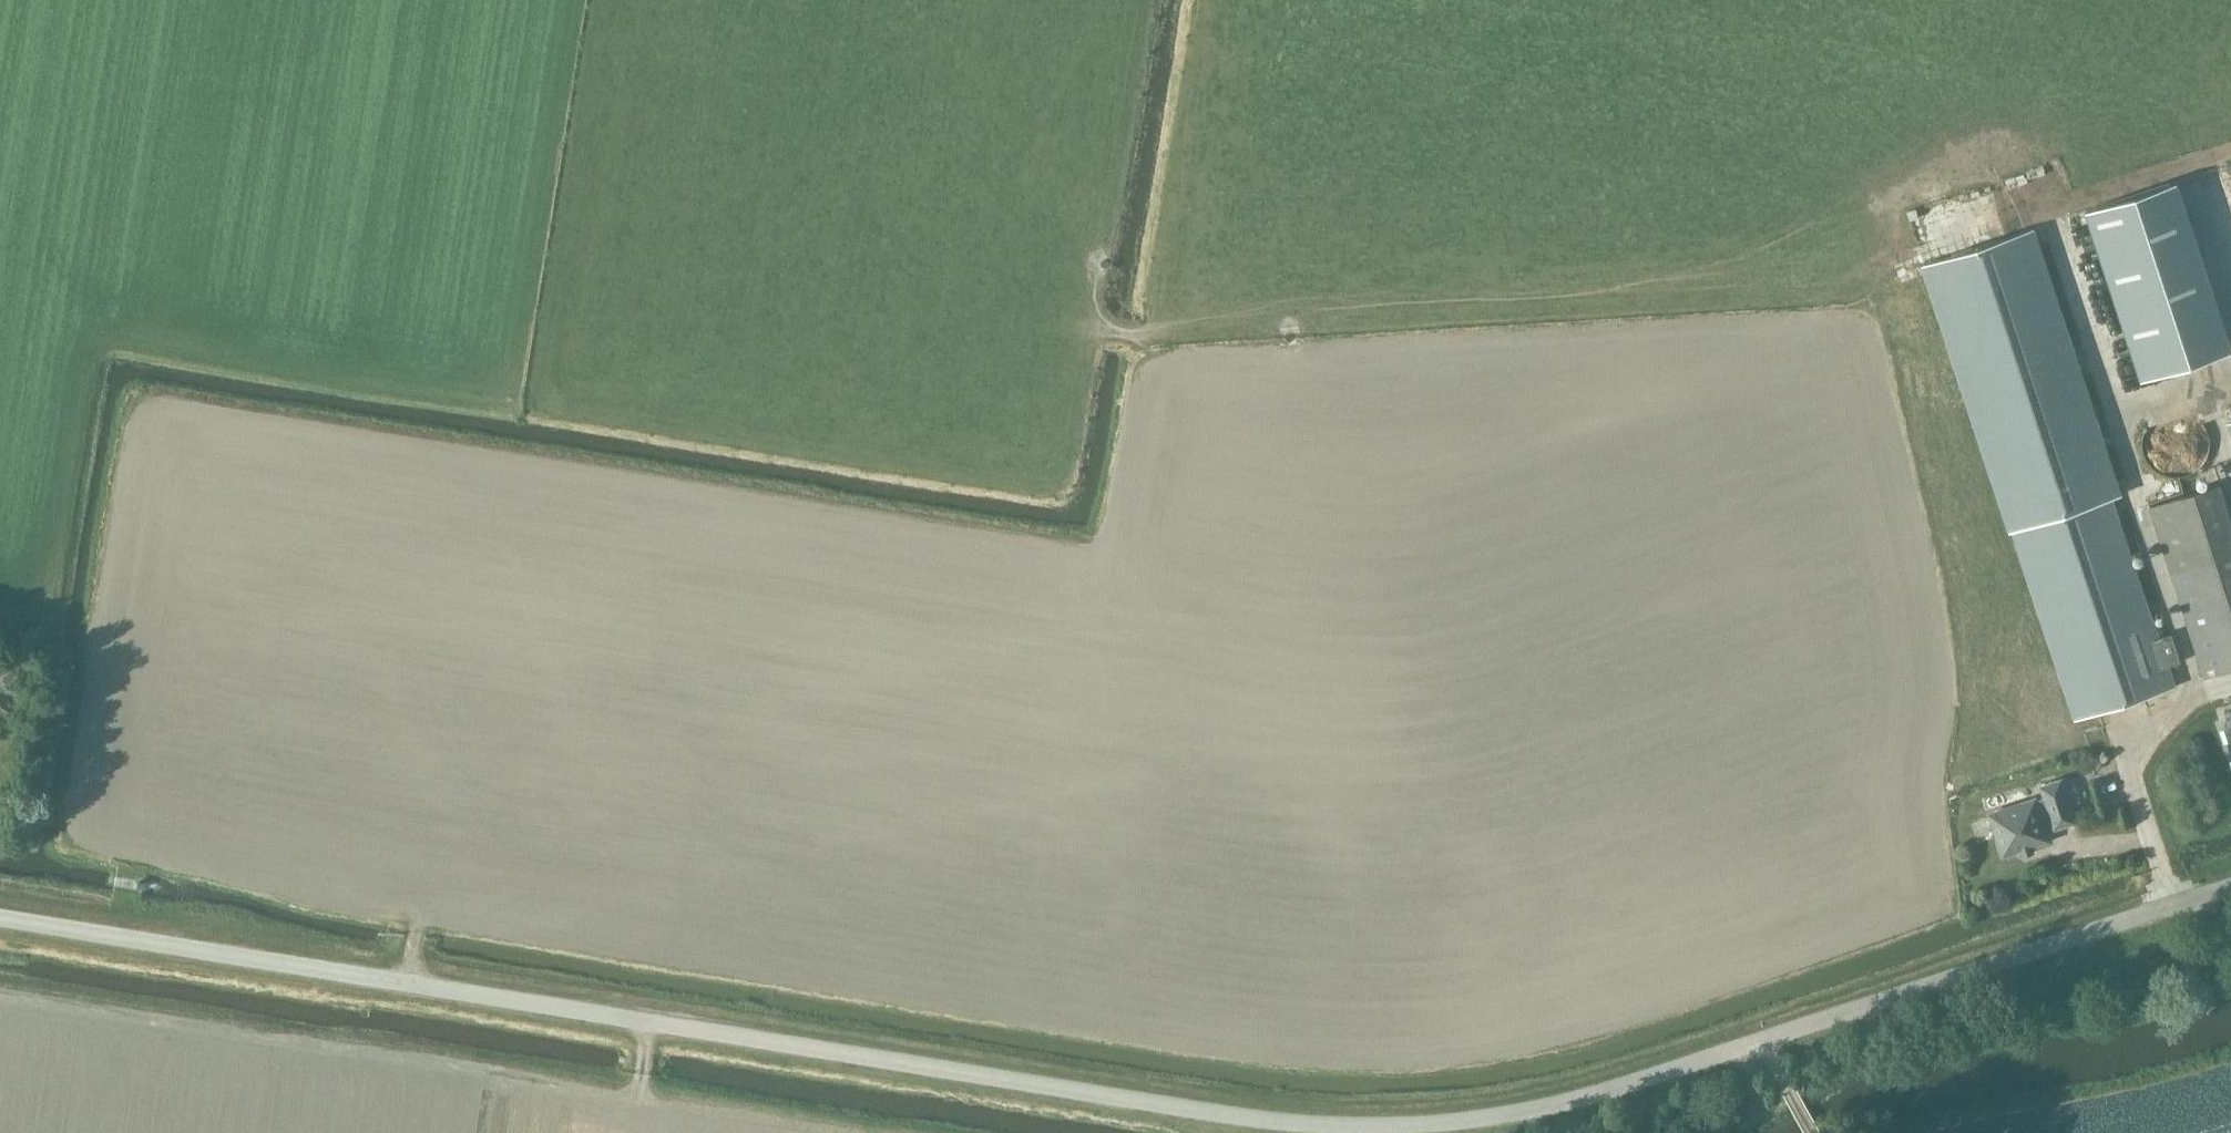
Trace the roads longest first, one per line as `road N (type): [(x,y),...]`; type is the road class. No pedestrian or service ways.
road 1 (unclassified): [(0,931),(1269,1122),(1373,1129),(1501,1117),(1627,1087),(2230,887)]

